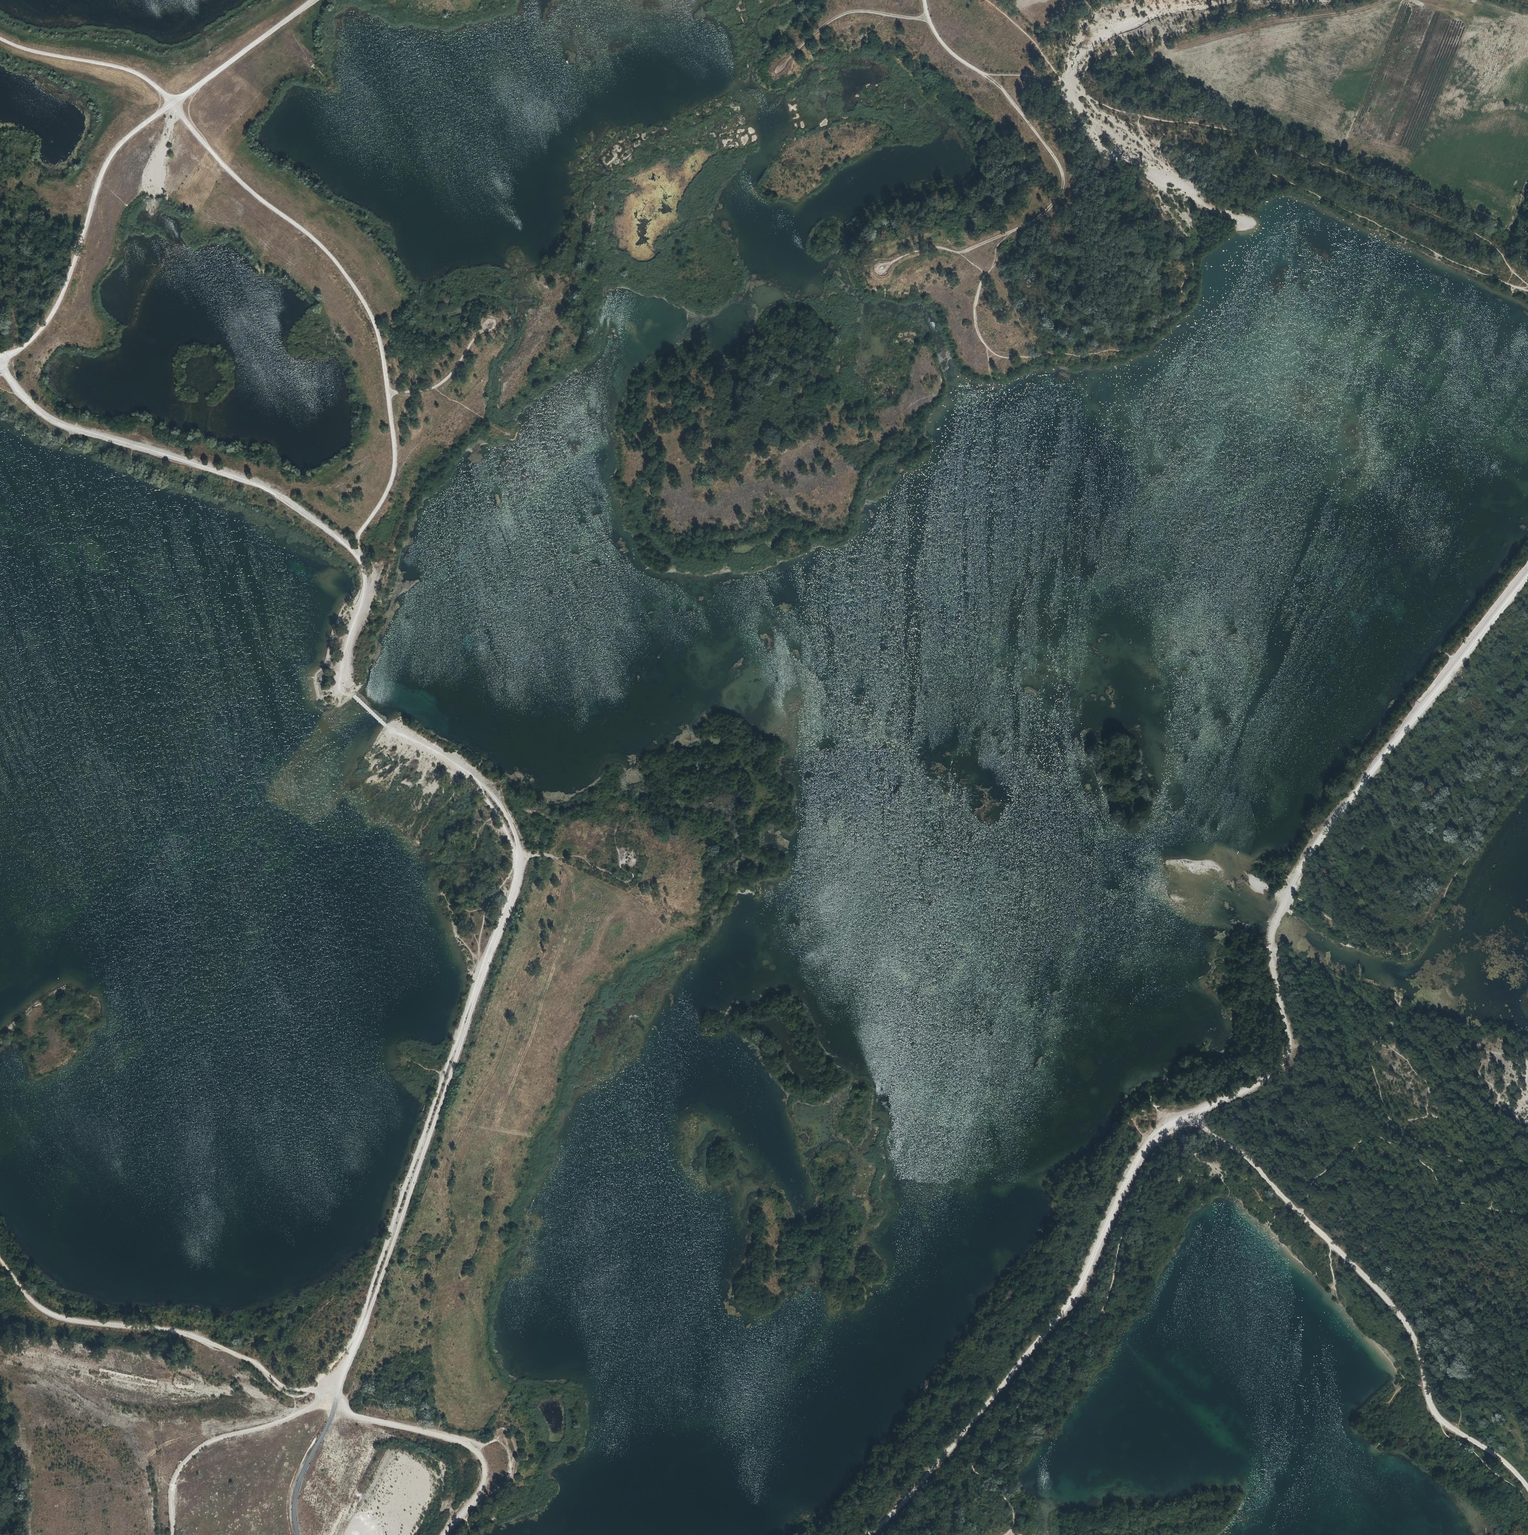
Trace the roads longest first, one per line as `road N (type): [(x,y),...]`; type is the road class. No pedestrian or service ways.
road 1 (track): [(1527,567),(1317,837),(1281,903),(1269,935),(1289,1045),(1277,1066),(1146,1148),(1081,1287),(951,1450),(867,1534)]
road 2 (track): [(987,74),(1064,177),(1050,208),(1010,232)]
road 3 (track): [(1527,1489),(1498,1455),(1440,1421),(1416,1341)]
road 4 (track): [(1416,1341),(1389,1301),(1300,1214)]
road 5 (track): [(336,1396),(352,1416),(477,1447)]
road 6 (track): [(1010,232),(966,251),(927,248),(885,266)]
road 7 (track): [(522,861),(551,856),(631,897)]

